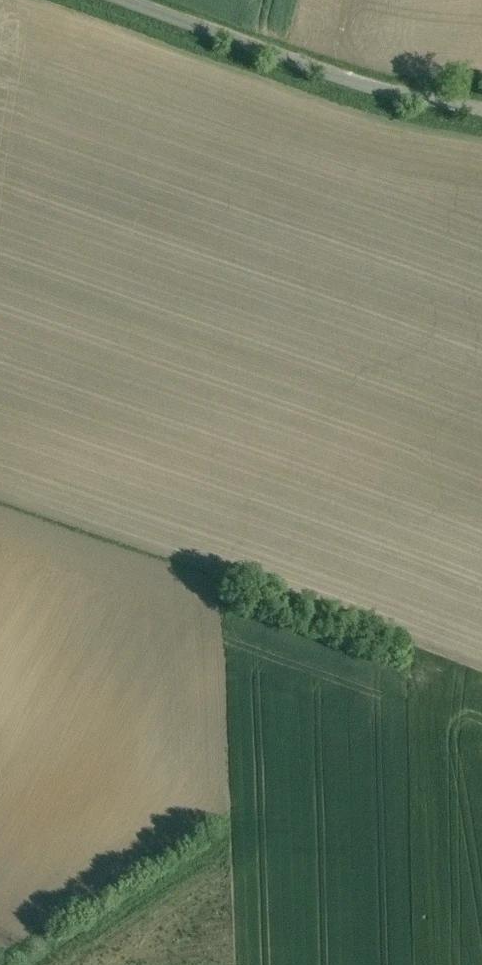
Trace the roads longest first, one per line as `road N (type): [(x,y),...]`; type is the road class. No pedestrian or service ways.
road 1 (unclassified): [(481,122),(362,96),(97,0)]

